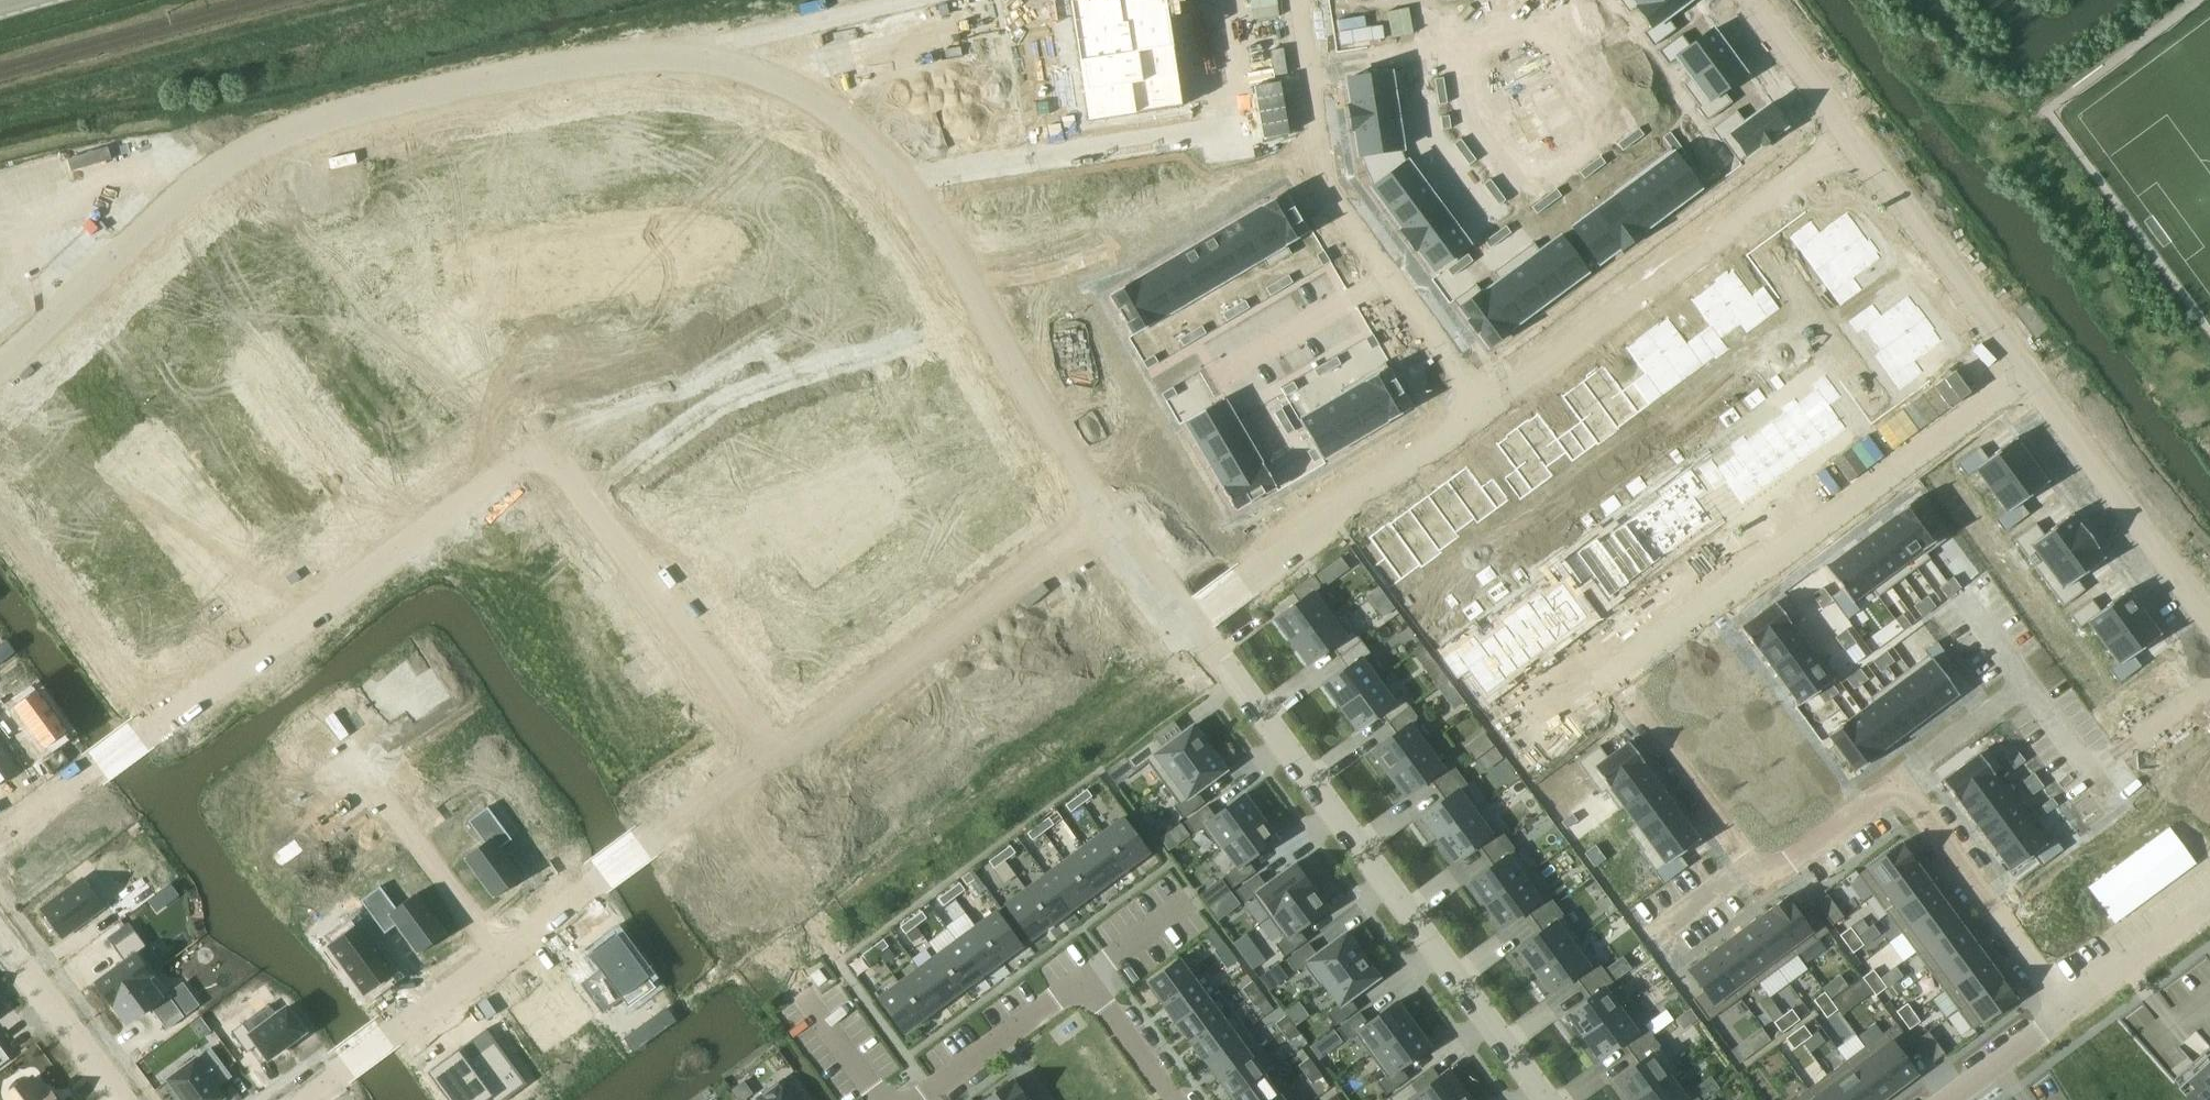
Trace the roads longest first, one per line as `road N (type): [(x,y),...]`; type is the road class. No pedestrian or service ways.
road 1 (tertiary): [(0,387),(218,170),(610,73),(669,69),(764,83),(842,126),(881,164),(1099,500)]
road 2 (residential): [(0,846),(542,444),(771,753)]
road 3 (tertiary): [(1544,1099),(1184,617)]
road 4 (residential): [(1619,681),(2024,372)]
road 5 (residential): [(1298,0),(1331,187),(1489,407)]
road 6 (residential): [(1850,141),(1489,407)]
road 7 (residential): [(2058,1012),(1893,787),(1773,870),(1751,866)]
road 8 (residential): [(771,753),(1120,529)]
road 9 (residential): [(1489,407),(1184,617)]
road 10 (residential): [(680,820),(878,1099)]
road 11 (residential): [(2024,372),(2209,623)]
road 12 (residential): [(2024,372),(1850,141)]
road 13 (residential): [(498,961),(346,754)]
road 14 (residential): [(498,961),(680,820)]
road 15 (residential): [(918,1099),(1083,980)]
road 16 (residential): [(119,1099),(0,936)]
road 17 (residential): [(334,1074),(498,961)]
road 18 (residential): [(2209,900),(2058,1012)]
road 19 (residential): [(1850,141),(1749,0)]
road 20 (residential): [(1170,1099),(1083,980)]
road 21 (residential): [(2058,1012),(1952,1099)]
road 22 (residential): [(1751,866),(1650,939)]
road 23 (residential): [(1083,980),(1183,912)]
road 24 (residential): [(1619,681),(1687,780)]

